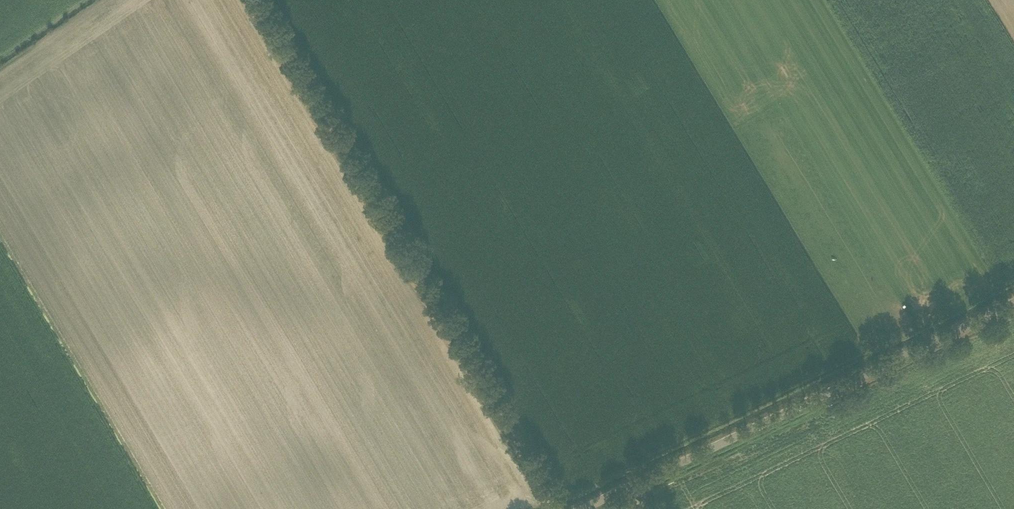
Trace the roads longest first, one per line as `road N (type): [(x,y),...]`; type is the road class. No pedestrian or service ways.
road 1 (track): [(254,0),(555,508)]
road 2 (unclassified): [(633,484),(1013,304)]

